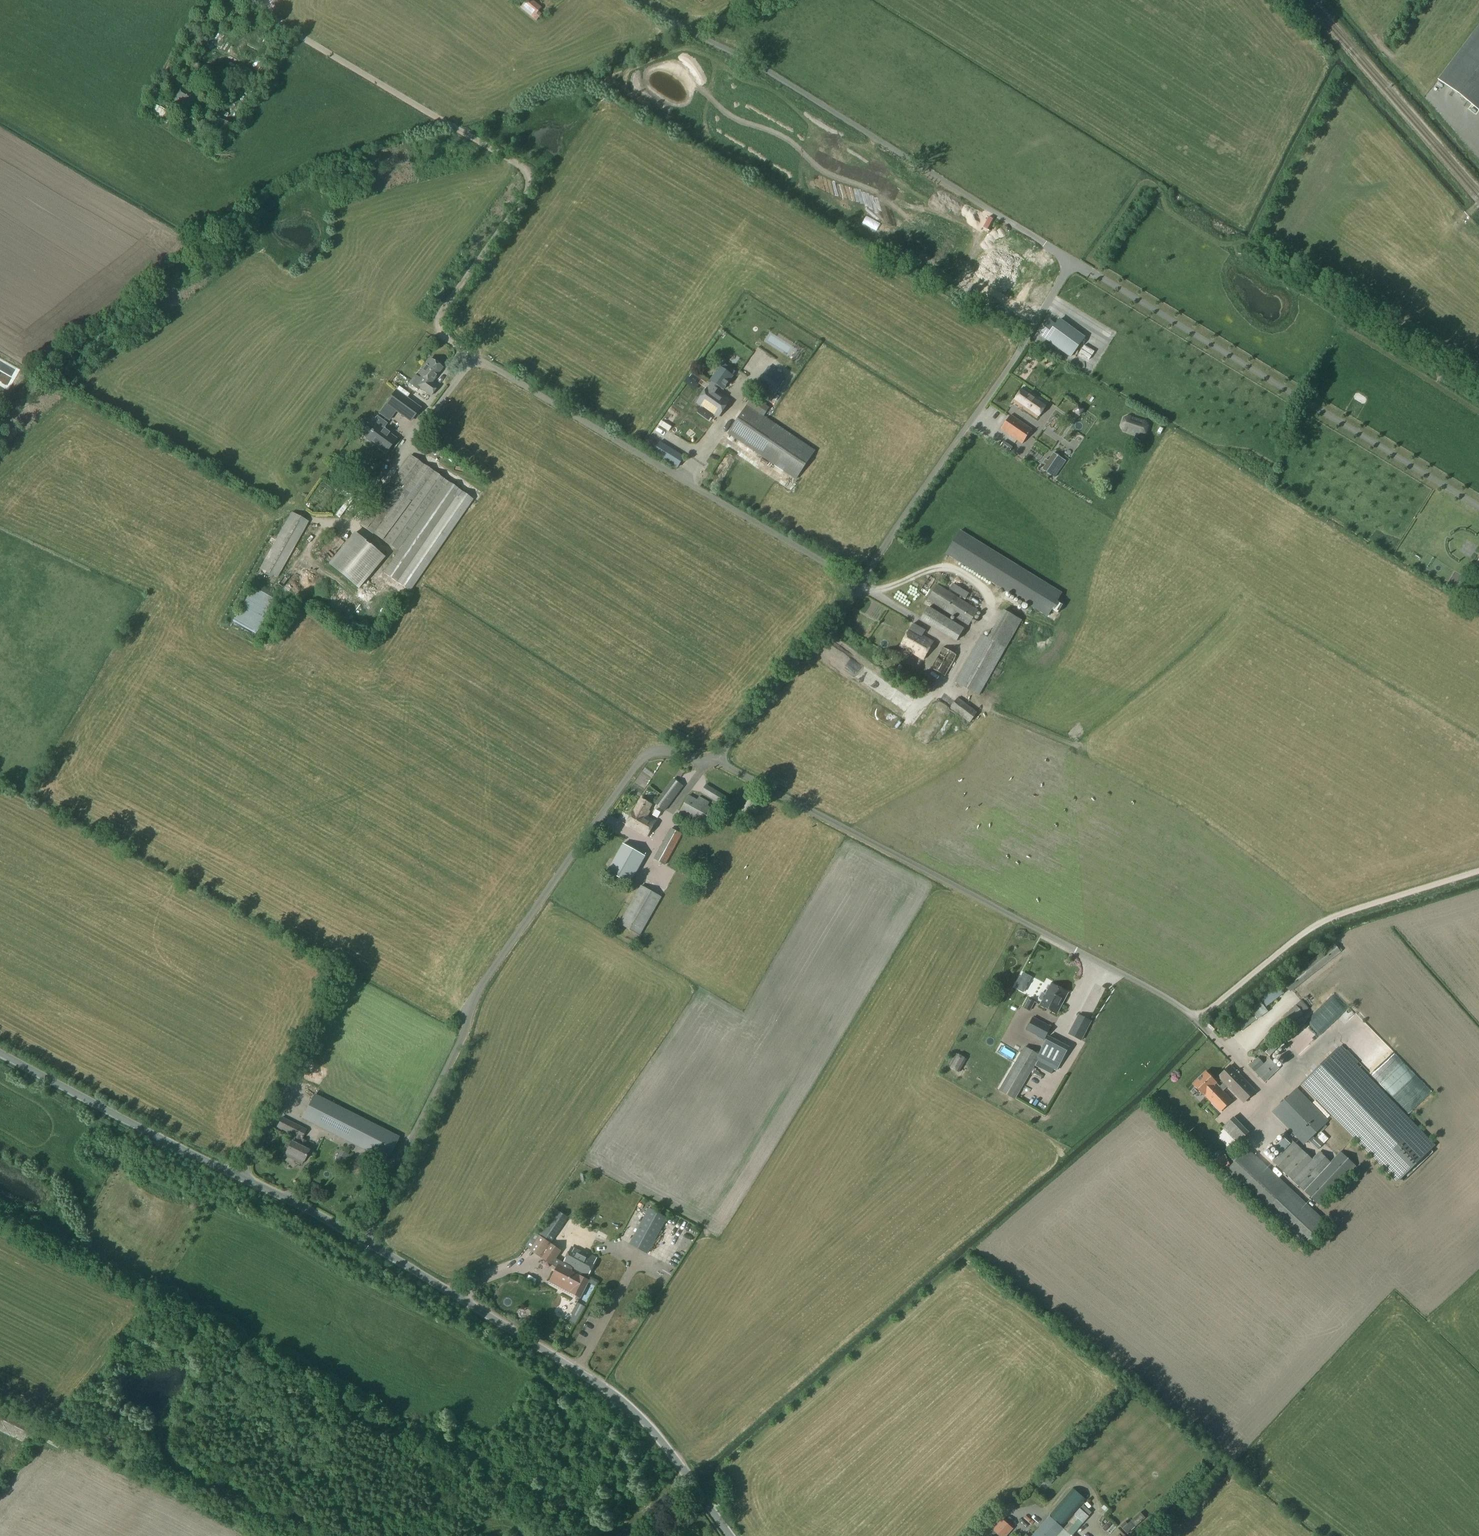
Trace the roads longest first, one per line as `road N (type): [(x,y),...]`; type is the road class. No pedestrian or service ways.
road 1 (unclassified): [(647,0),(761,63),(1060,258),(1026,340),(863,585)]
road 2 (unclassified): [(717,759),(1195,1017),(1314,926),(1478,873)]
road 3 (unclassified): [(363,1240),(476,999),(641,762),(667,749),(717,759)]
road 4 (track): [(445,333),(443,318),(520,202),(524,169),(268,6)]
road 5 (unclassified): [(863,585),(445,333)]
road 6 (unclassified): [(731,1535),(661,1441),(615,1395),(363,1240)]
road 7 (unclassified): [(363,1240),(0,1053)]
road 8 (unclassified): [(717,759),(863,585)]

